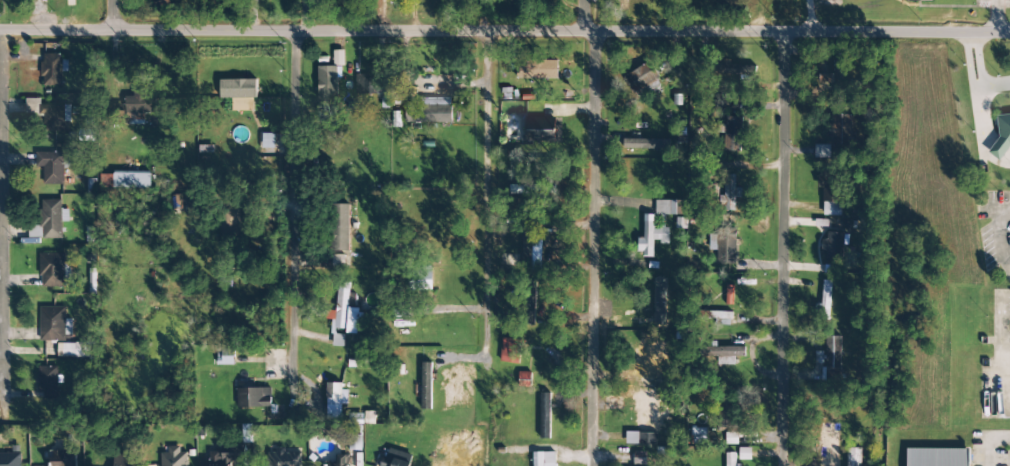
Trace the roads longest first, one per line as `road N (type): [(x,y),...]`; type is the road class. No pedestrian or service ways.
road 1 (residential): [(1009,34),(2,30)]
road 2 (residential): [(591,465),(594,44),(585,0)]
road 3 (residential): [(778,465),(782,32)]
road 4 (residential): [(4,411),(2,30)]
road 5 (residential): [(293,400),(296,32)]
road 6 (residential): [(485,358),(487,30)]

